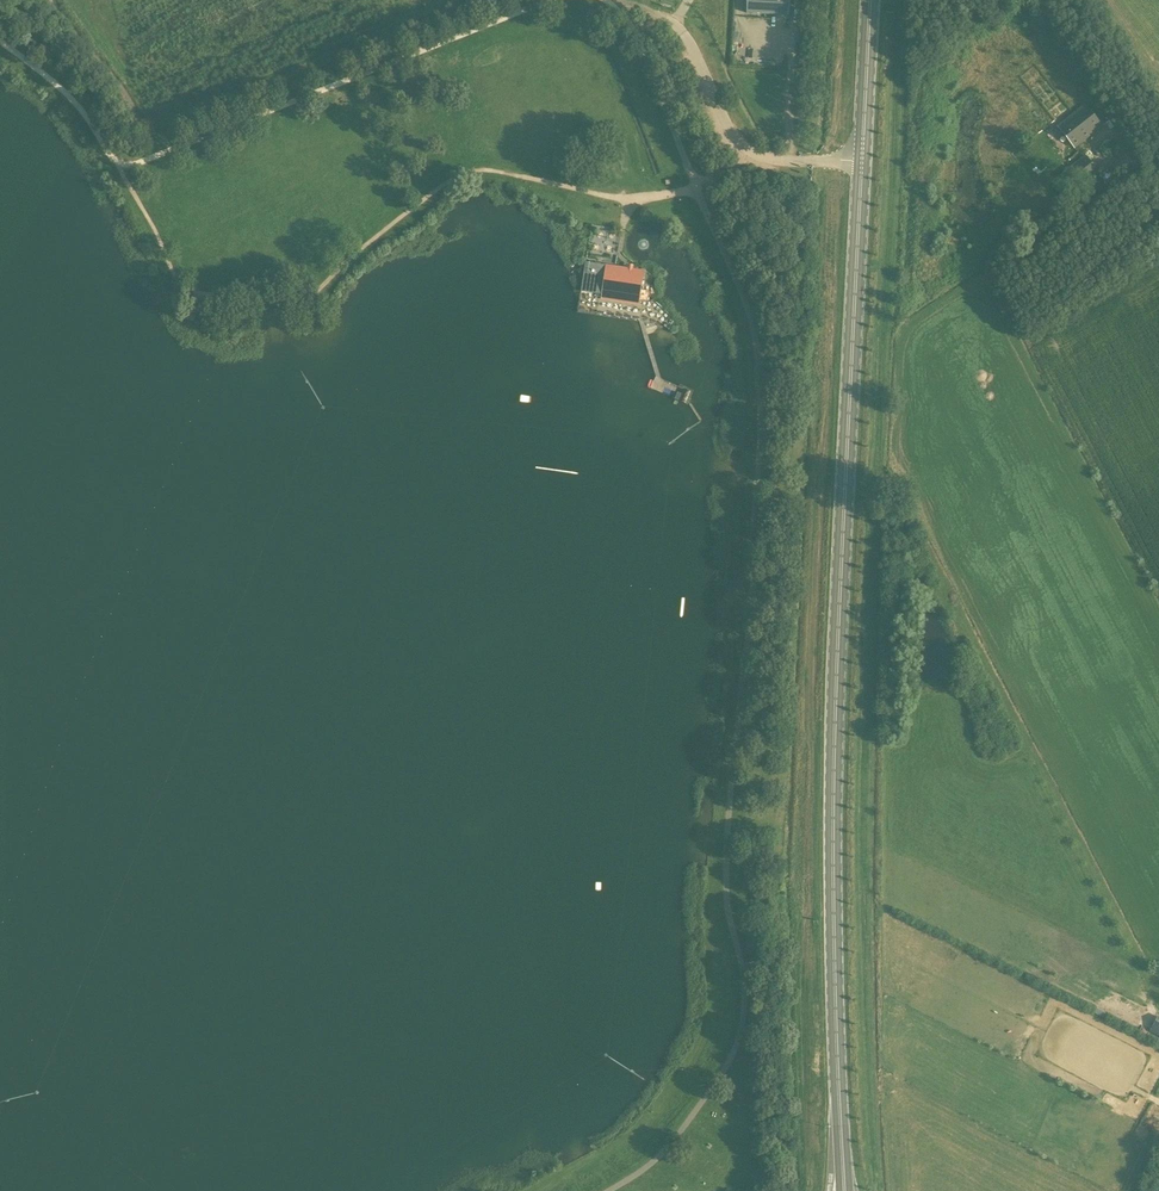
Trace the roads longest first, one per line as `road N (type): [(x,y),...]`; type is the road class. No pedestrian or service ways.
road 1 (primary): [(843,1190),(833,782),(870,0)]

